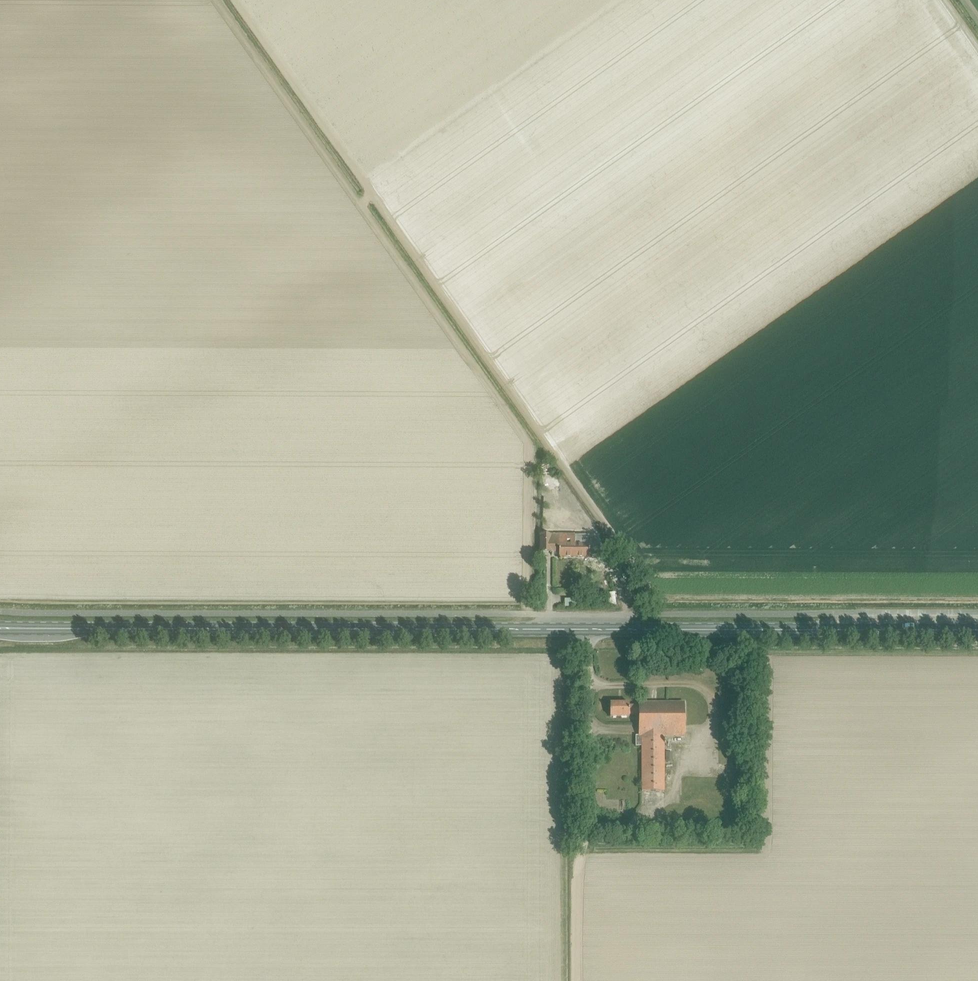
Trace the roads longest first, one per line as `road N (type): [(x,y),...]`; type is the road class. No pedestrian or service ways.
road 1 (primary): [(977,630),(20,629)]

